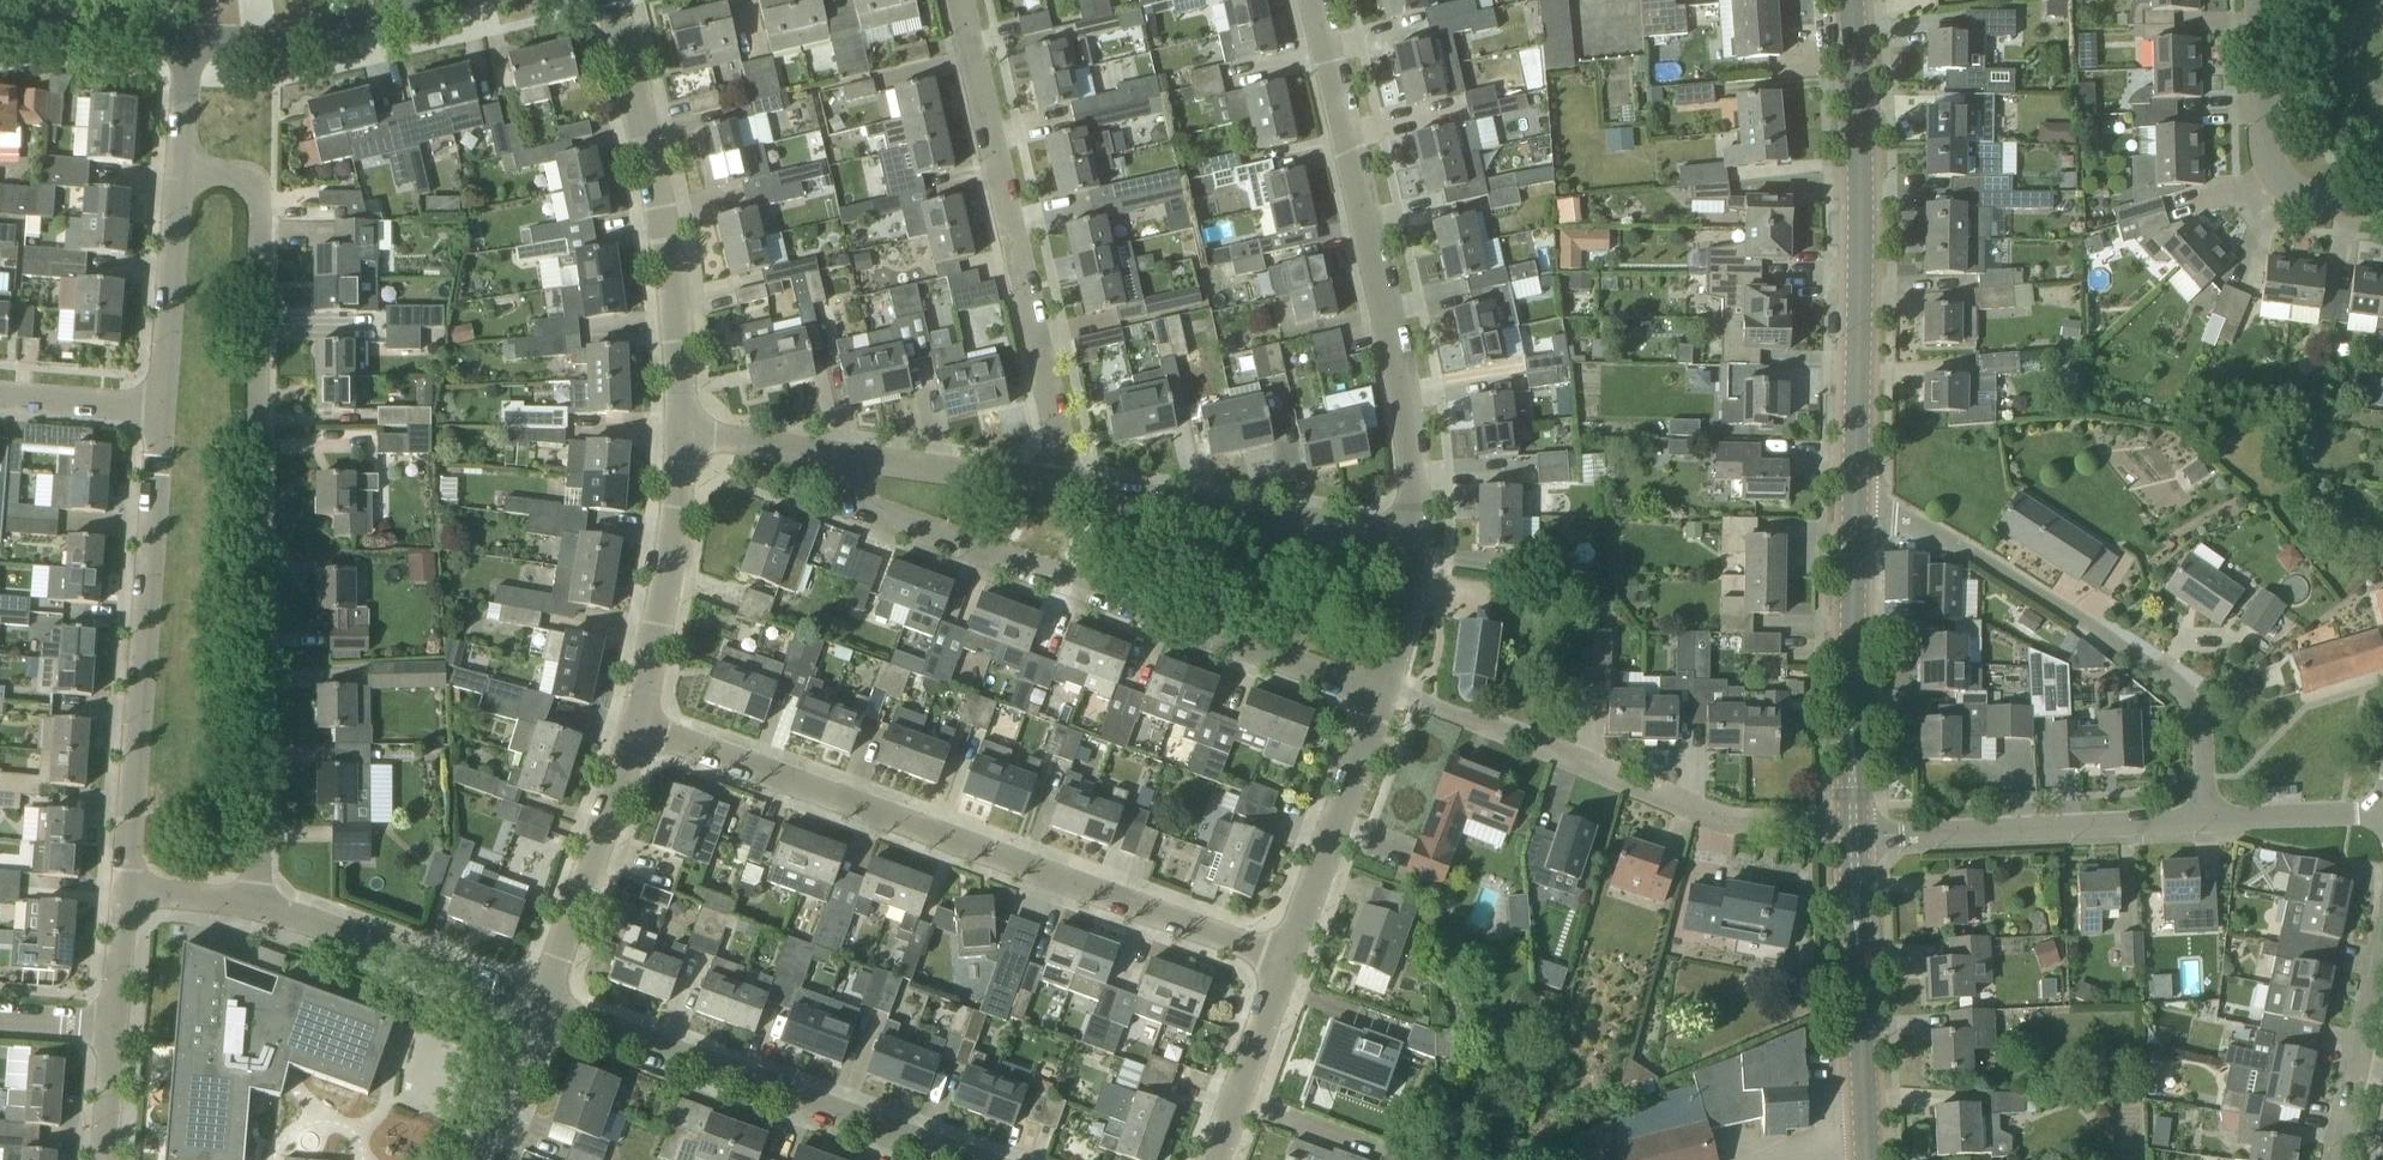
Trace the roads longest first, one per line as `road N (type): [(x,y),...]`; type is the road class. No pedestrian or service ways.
road 1 (residential): [(255,908),(259,236),(228,188),(174,165)]
road 2 (residential): [(1283,962),(623,725)]
road 3 (residential): [(1379,695),(1346,690),(856,511),(839,495),(836,463)]
road 4 (residential): [(1412,524),(1412,465),(1384,300),(1311,0)]
road 5 (residential): [(2207,819),(2200,717),(2179,684),(1907,511),(1854,506)]
road 6 (tertiary): [(1854,506),(1861,152),(1850,0)]
road 7 (residential): [(1064,488),(951,0)]
road 8 (residential): [(1379,695),(1473,710),(1674,806),(1853,832)]
road 9 (residential): [(108,898),(117,722),(152,407)]
road 10 (residential): [(685,447),(608,0)]
road 11 (residential): [(947,1159),(530,1008)]
road 12 (residential): [(1853,832),(2207,819)]
road 13 (residential): [(1412,524),(1064,488)]
road 14 (residential): [(2338,1159),(2375,946),(2382,835)]
road 15 (tertiary): [(1867,1159),(1853,832)]
road 16 (tertiary): [(1853,832),(1854,506)]
road 17 (residential): [(2254,0),(2257,158),(2278,190),(2382,201)]
road 18 (residential): [(530,1008),(623,725)]
road 19 (residential): [(530,1008),(255,908)]
road 20 (residential): [(623,725),(672,559),(685,447)]
road 21 (residential): [(1283,962),(1379,695)]
road 22 (residential): [(176,36),(268,33),(435,0)]
road 23 (residential): [(152,407),(174,165)]
road 24 (residential): [(1064,488),(836,463)]
road 25 (residential): [(1212,1159),(1283,962)]
road 26 (residential): [(0,25),(176,36)]
road 27 (residential): [(1379,695),(1412,561),(1412,524)]
road 28 (residential): [(2207,819),(2382,818)]
road 29 (residential): [(474,1159),(530,1008)]
road 30 (residential): [(152,407),(0,398)]
road 31 (residential): [(836,463),(685,447)]
road 32 (residential): [(255,908),(208,897),(108,898)]
road 33 (residential): [(98,1031),(108,898)]
road 34 (residential): [(174,165),(176,36)]
road 35 (residential): [(89,1159),(98,1031)]

